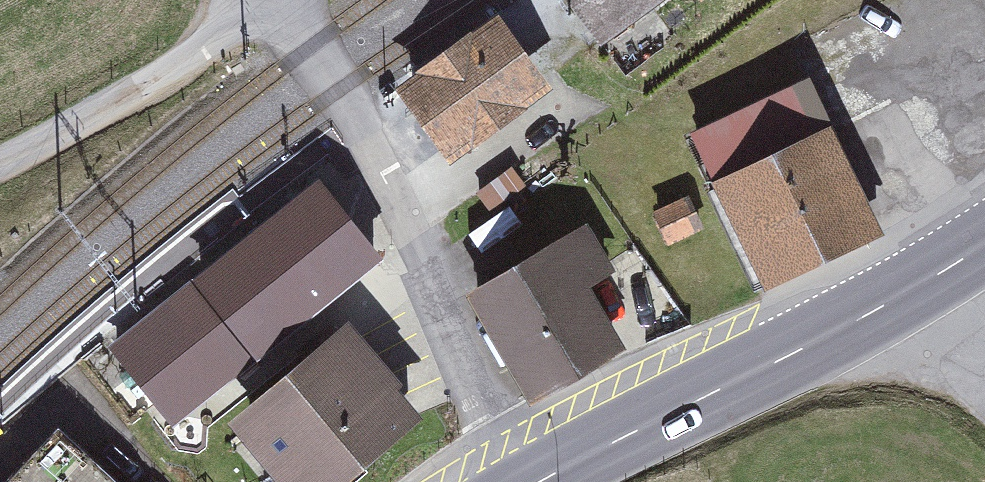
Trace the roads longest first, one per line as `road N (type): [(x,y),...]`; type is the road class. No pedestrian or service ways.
road 1 (residential): [(521,481),(365,142),(277,0)]
road 2 (primary): [(539,481),(799,352),(984,245)]
road 3 (track): [(0,160),(274,2)]

